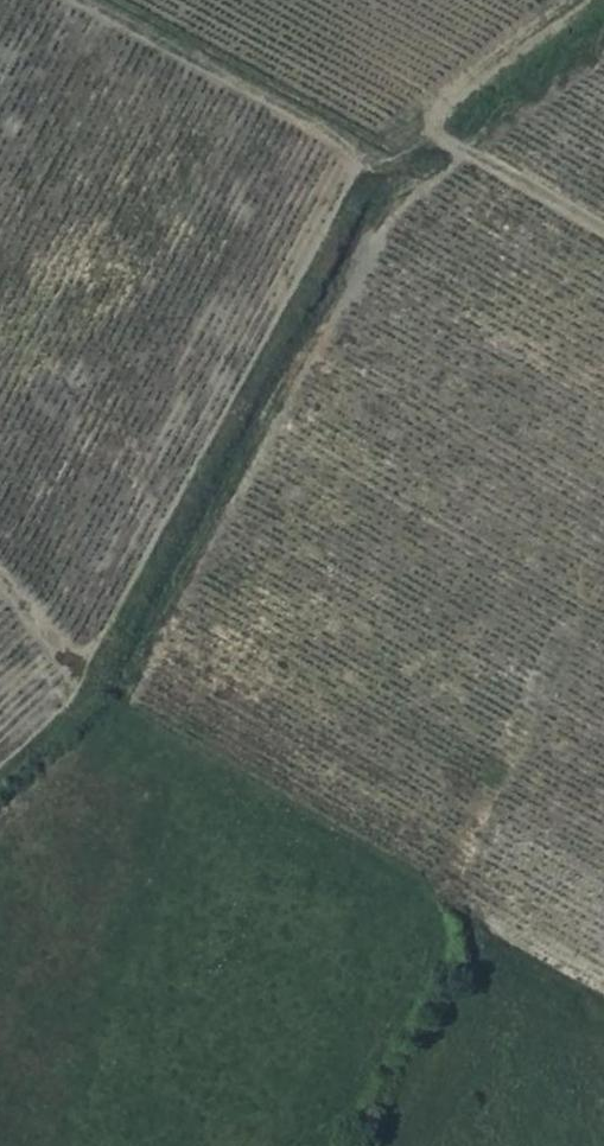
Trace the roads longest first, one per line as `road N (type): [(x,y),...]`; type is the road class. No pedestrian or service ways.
road 1 (track): [(0,786),(98,696),(169,581),(328,294),(373,171)]
road 2 (track): [(85,0),(322,129),(373,171),(415,155),(445,129)]
road 3 (track): [(603,230),(459,143),(440,113),(465,84),(580,0)]
road 4 (track): [(325,1145),(400,1027),(451,903)]
road 5 (track): [(0,577),(109,679)]

